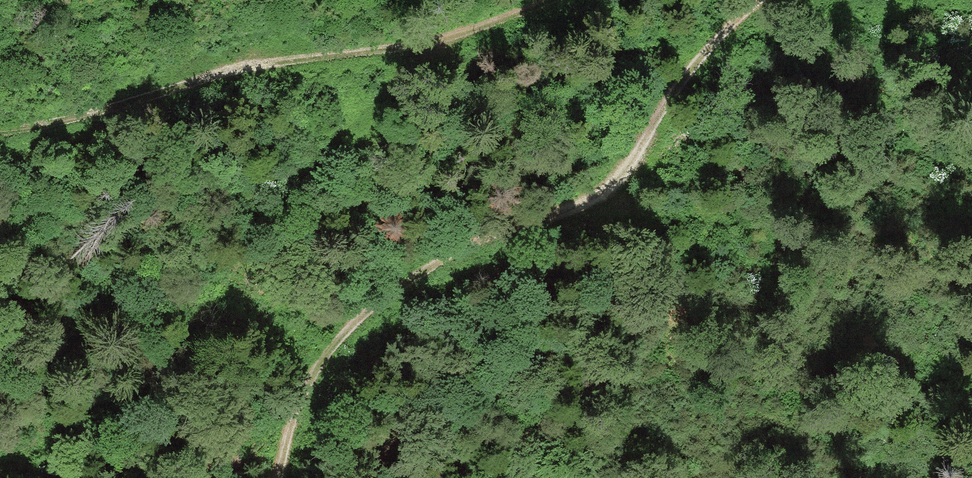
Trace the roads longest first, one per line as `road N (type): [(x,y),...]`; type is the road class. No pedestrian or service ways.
road 1 (track): [(279,477),(316,371),(343,336),(395,290),(454,256),(568,211),(627,176),(715,44),(760,0)]
road 2 (track): [(558,0),(452,42),(233,70),(0,133)]

